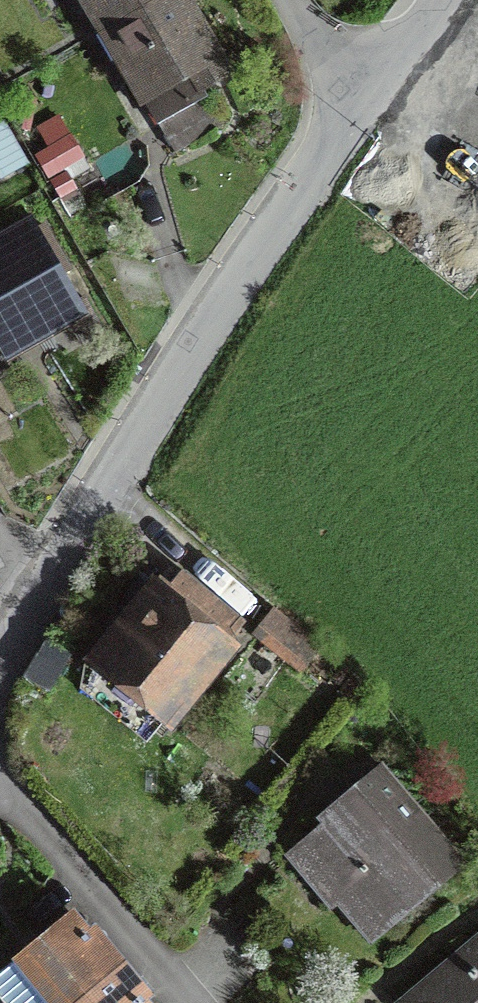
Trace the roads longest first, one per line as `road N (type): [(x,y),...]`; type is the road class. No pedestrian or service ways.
road 1 (residential): [(353,95),(37,581)]
road 2 (residential): [(0,792),(198,1002)]
road 3 (residential): [(432,0),(353,95)]

